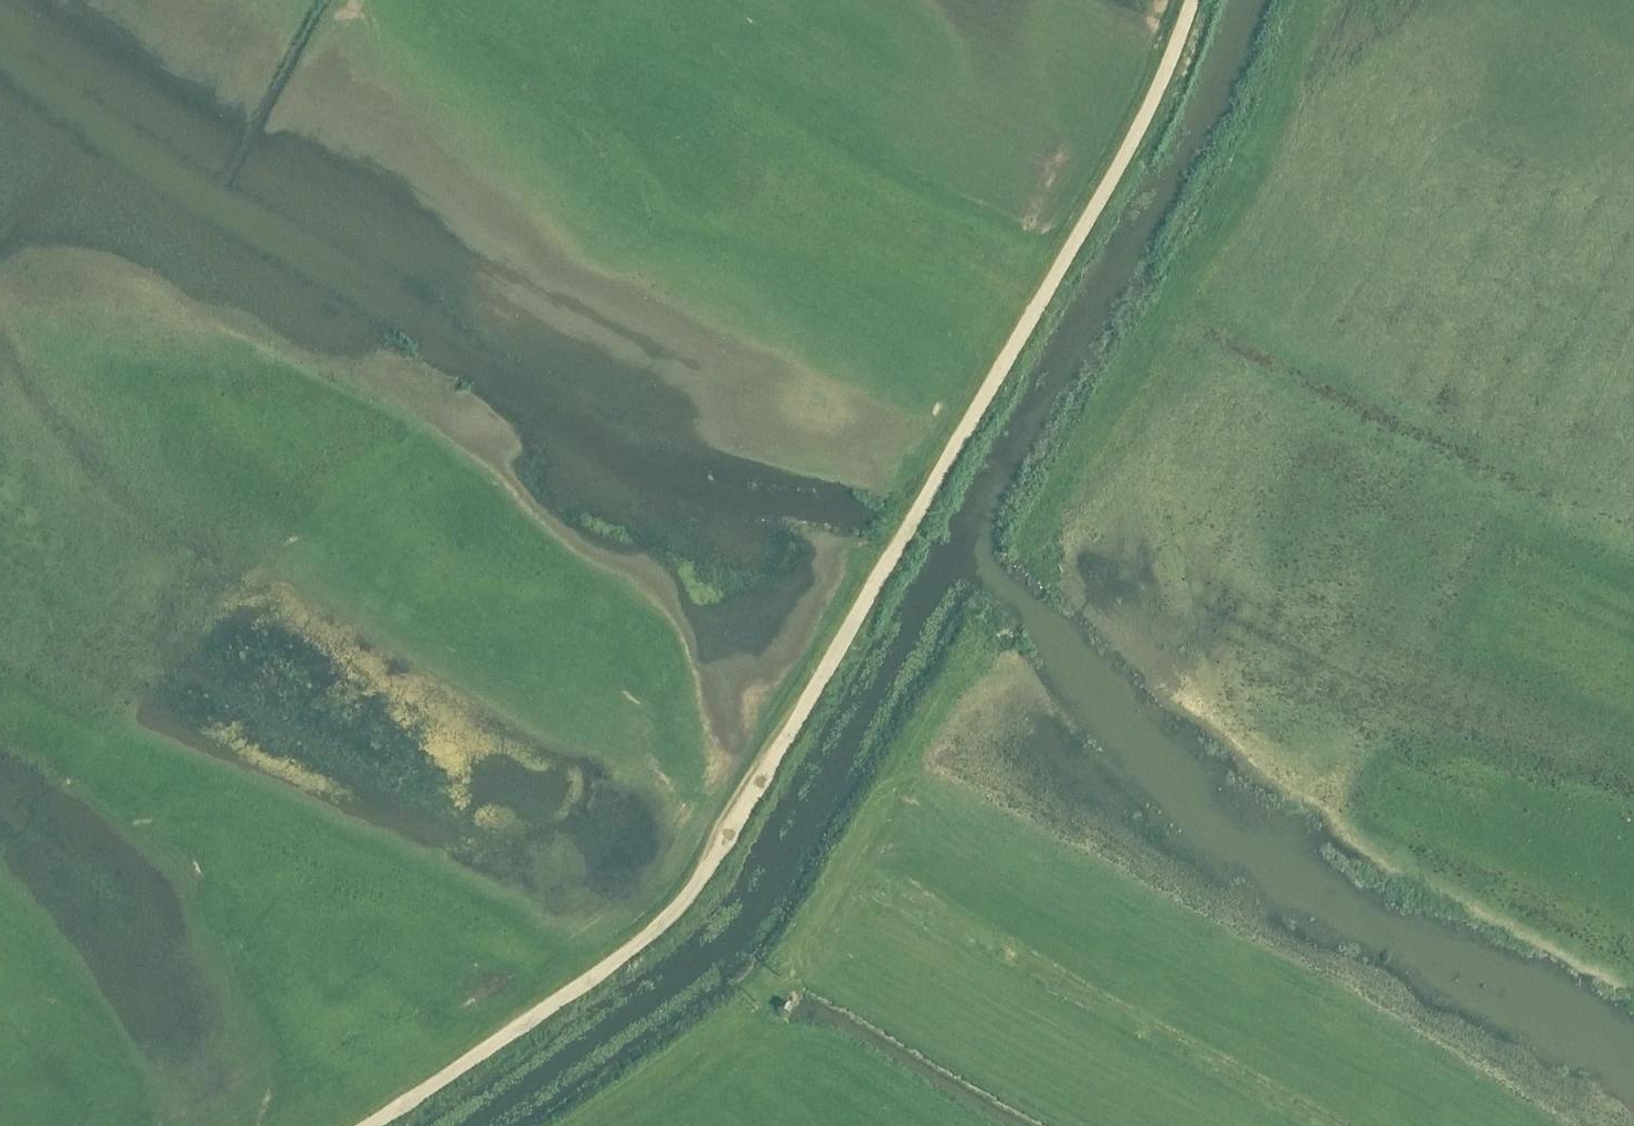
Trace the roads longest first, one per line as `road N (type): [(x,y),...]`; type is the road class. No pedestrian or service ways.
road 1 (track): [(370,1125),(614,963),(695,892),(1102,200),(1168,73),(1194,0)]

